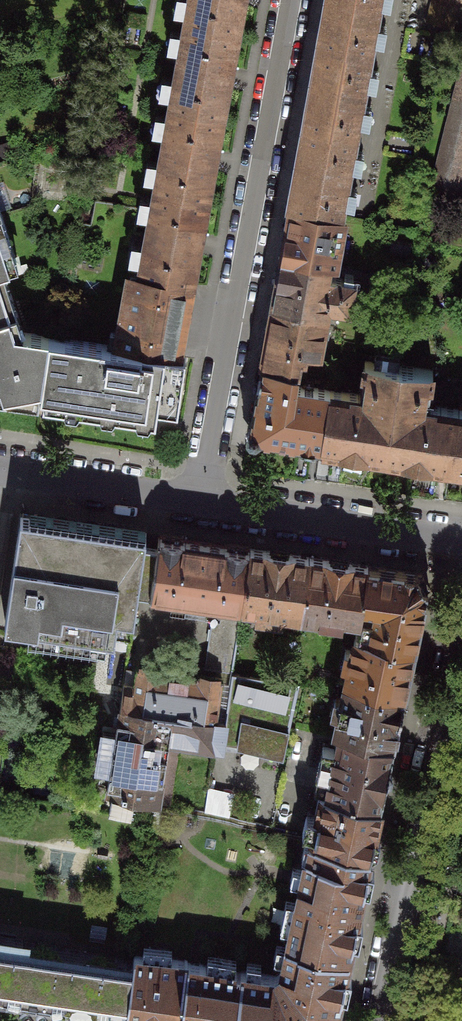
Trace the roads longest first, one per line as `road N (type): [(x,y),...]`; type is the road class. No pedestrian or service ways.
road 1 (residential): [(203,500),(290,0)]
road 2 (residential): [(461,613),(375,1020)]
road 3 (residential): [(461,539),(203,500)]
road 4 (residential): [(203,500),(0,470)]

